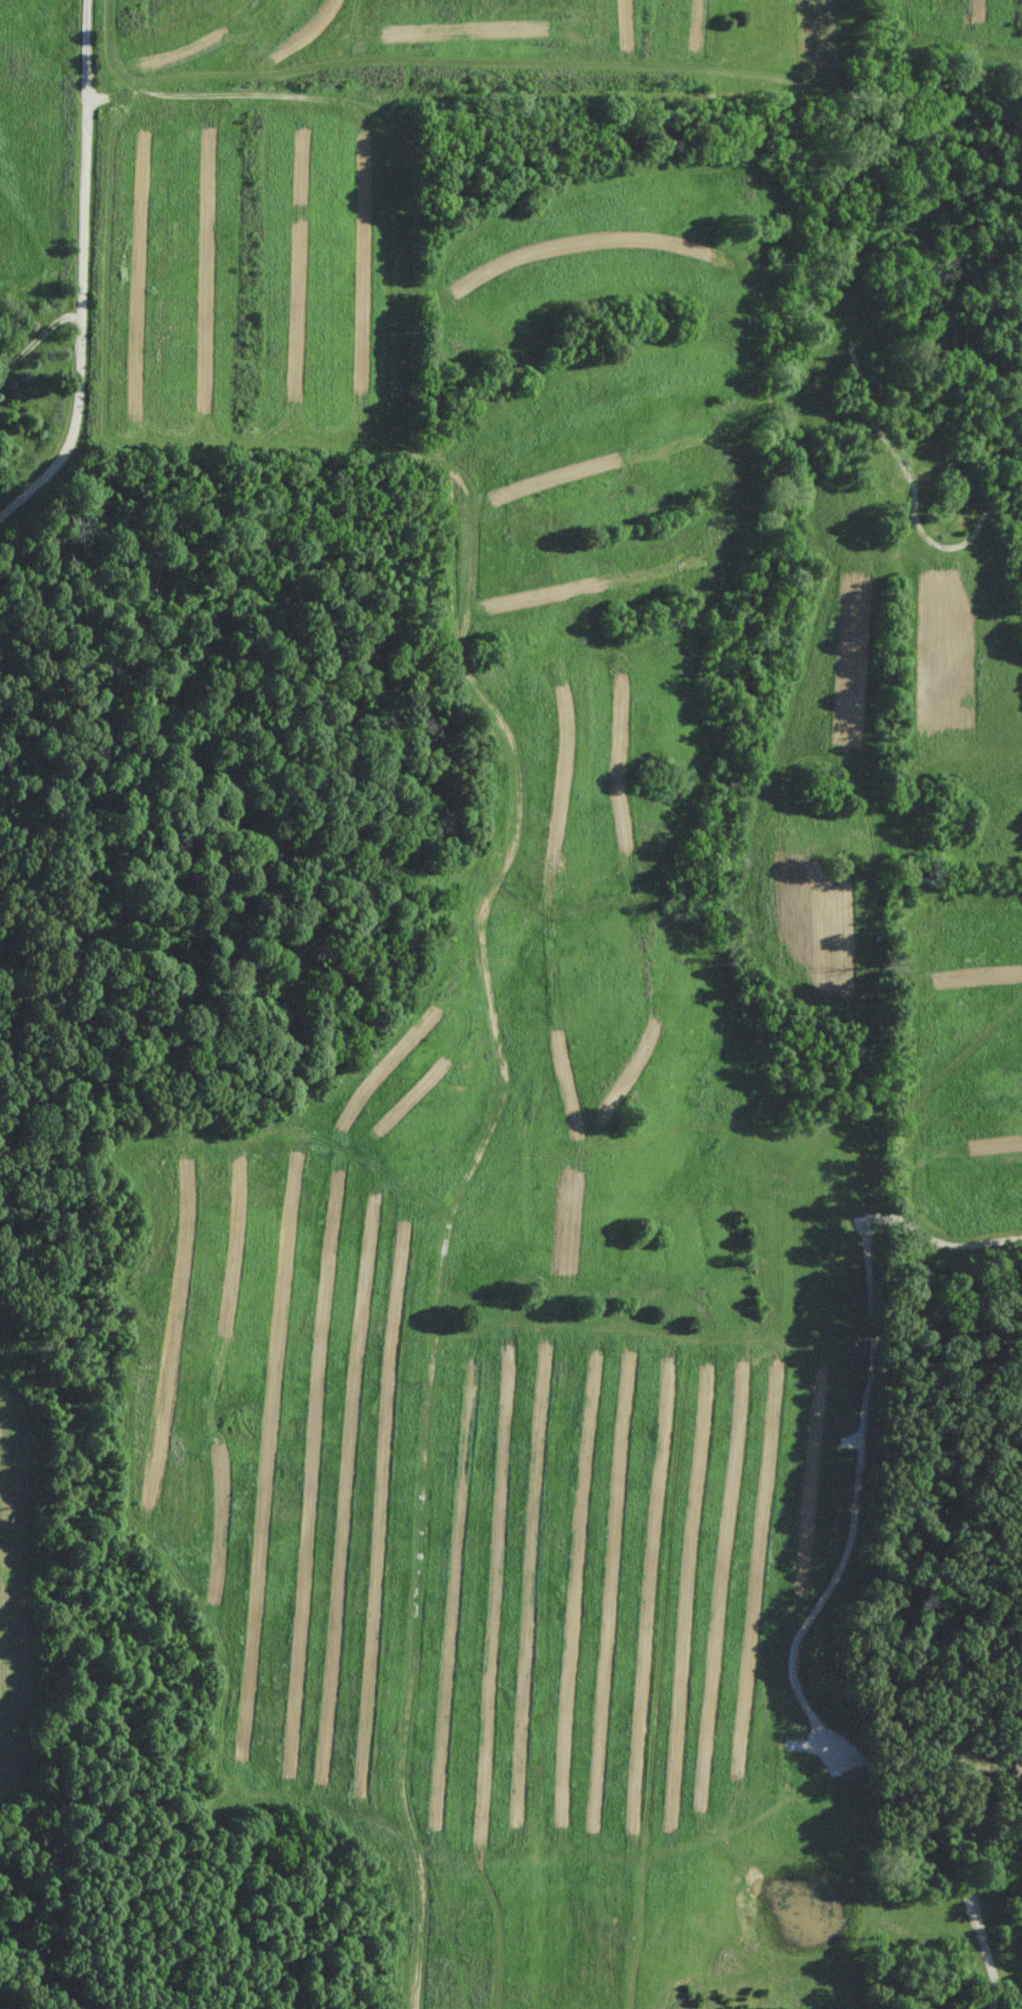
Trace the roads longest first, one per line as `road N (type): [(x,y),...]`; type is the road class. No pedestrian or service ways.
road 1 (residential): [(102,0),(112,120),(68,492),(0,544)]

